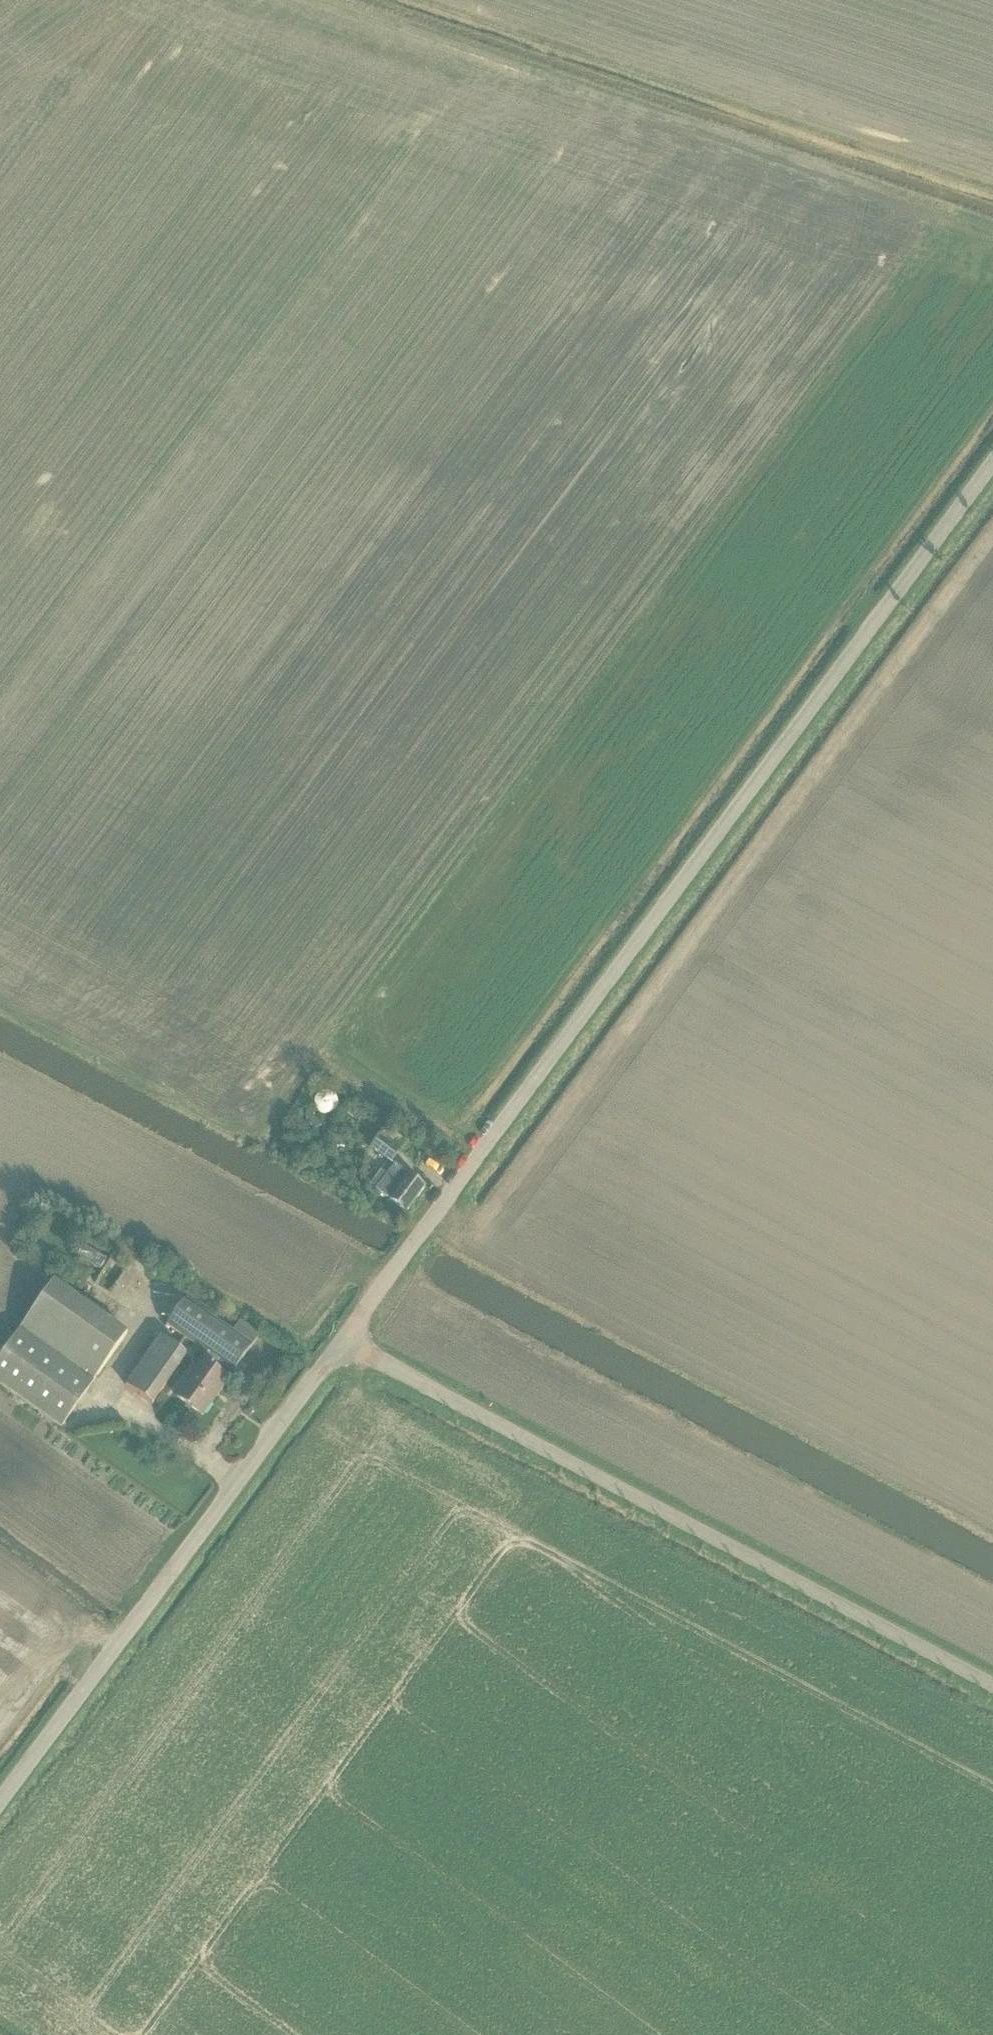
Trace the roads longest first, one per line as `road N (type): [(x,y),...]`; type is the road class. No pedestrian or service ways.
road 1 (unclassified): [(346,1339),(992,463)]
road 2 (unclassified): [(992,1685),(346,1339)]
road 3 (unclassified): [(0,1804),(346,1339)]
road 4 (track): [(217,1116),(260,1137),(319,1055),(491,1141)]

